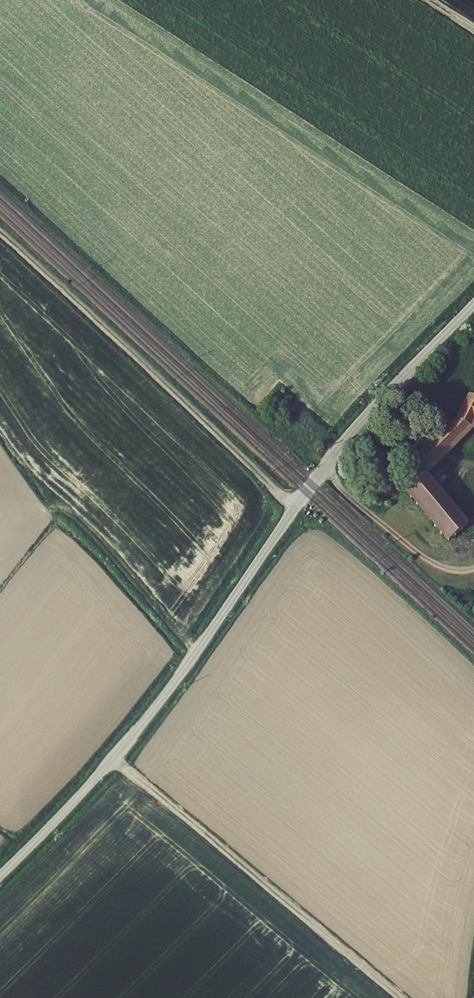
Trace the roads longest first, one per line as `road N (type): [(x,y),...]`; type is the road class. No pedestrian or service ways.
road 1 (unclassified): [(0,875),(131,736),(345,440),(473,304)]
road 2 (track): [(295,508),(0,232)]
road 3 (track): [(112,759),(402,997)]

